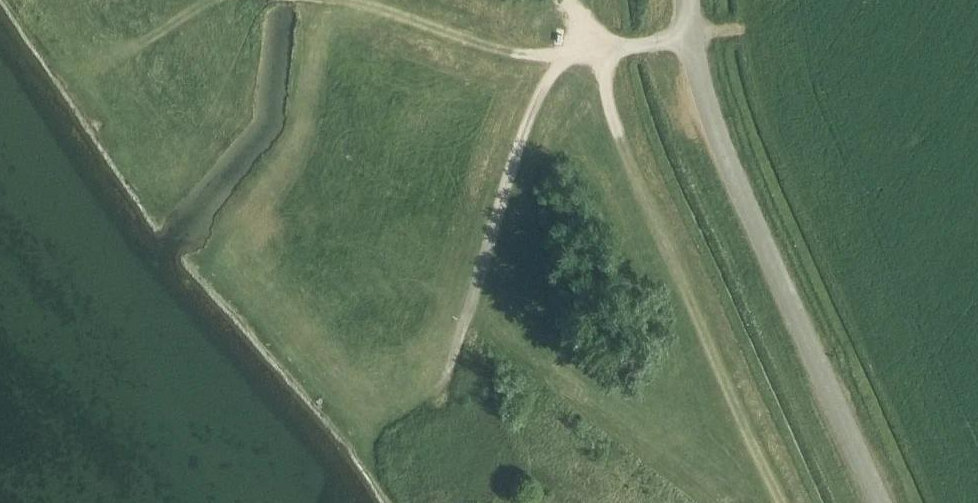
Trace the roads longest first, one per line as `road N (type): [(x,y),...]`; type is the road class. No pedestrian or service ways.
road 1 (unclassified): [(882,502),(714,135),(680,36),(676,0)]
road 2 (track): [(437,407),(540,97),(577,51)]
road 3 (track): [(326,0),(380,10),(460,42),(543,56)]

